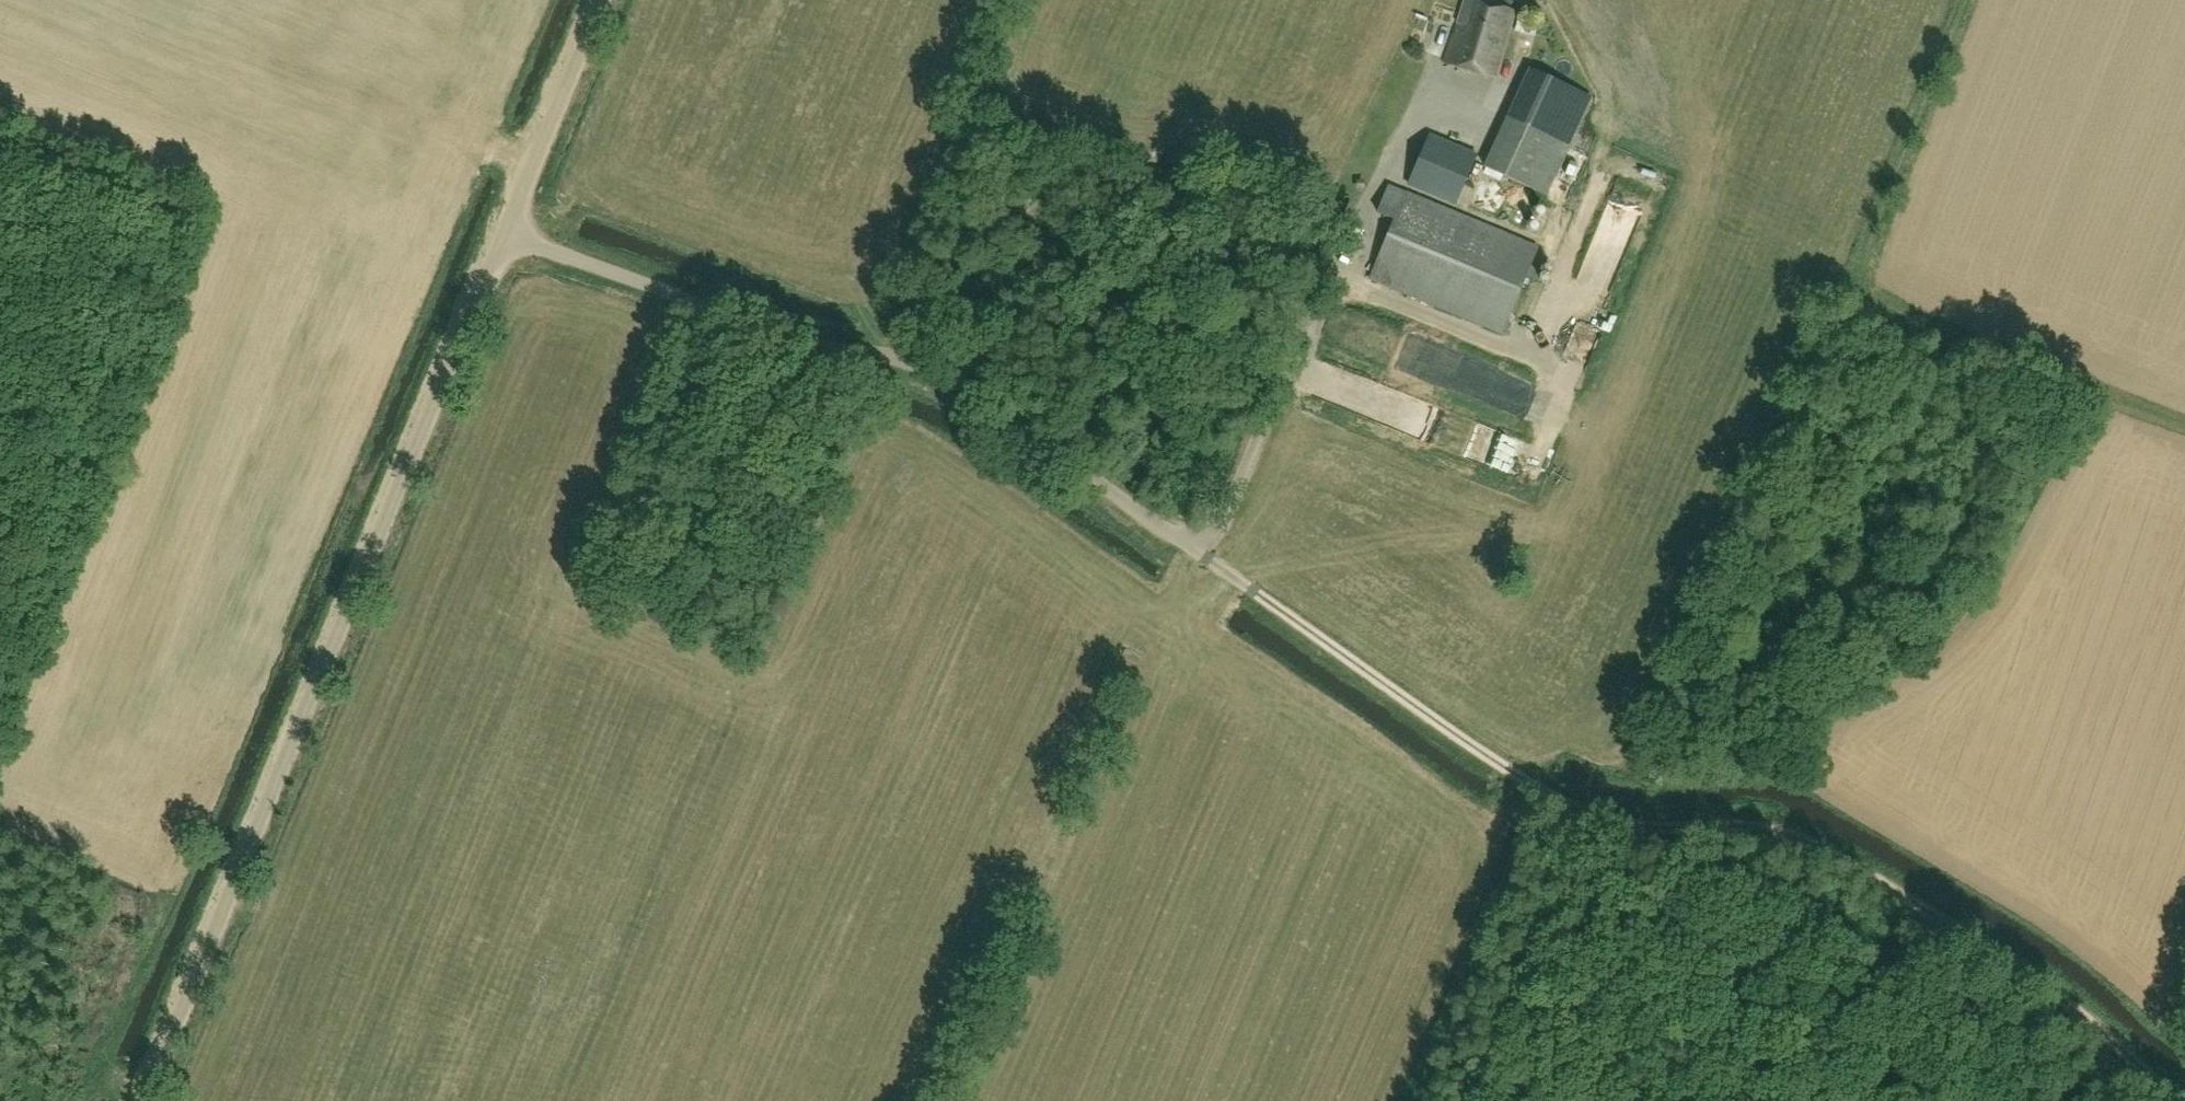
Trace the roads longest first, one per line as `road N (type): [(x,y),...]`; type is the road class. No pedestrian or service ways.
road 1 (unclassified): [(142,1100),(600,0)]

